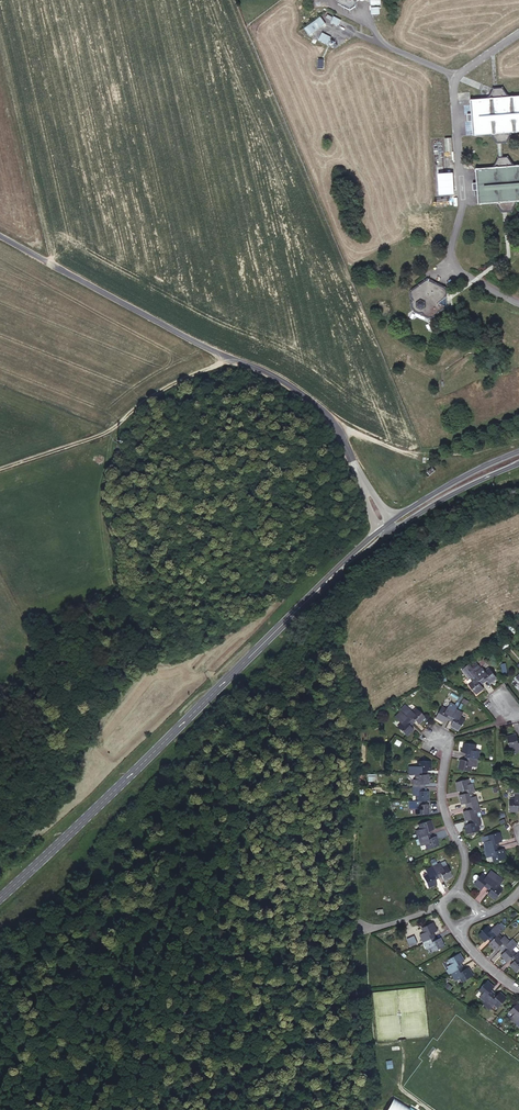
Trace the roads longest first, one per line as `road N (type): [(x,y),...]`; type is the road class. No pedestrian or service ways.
road 1 (track): [(359,1109),(350,851),(355,725),(314,644),(347,606),(404,565),(518,503)]
road 2 (secondary): [(0,904),(374,539)]
road 3 (residential): [(0,236),(289,385),(332,420),(349,455)]
road 4 (track): [(234,359),(166,388),(102,435),(0,468)]
road 5 (residential): [(456,892),(463,861),(439,793),(447,747),(438,738)]

